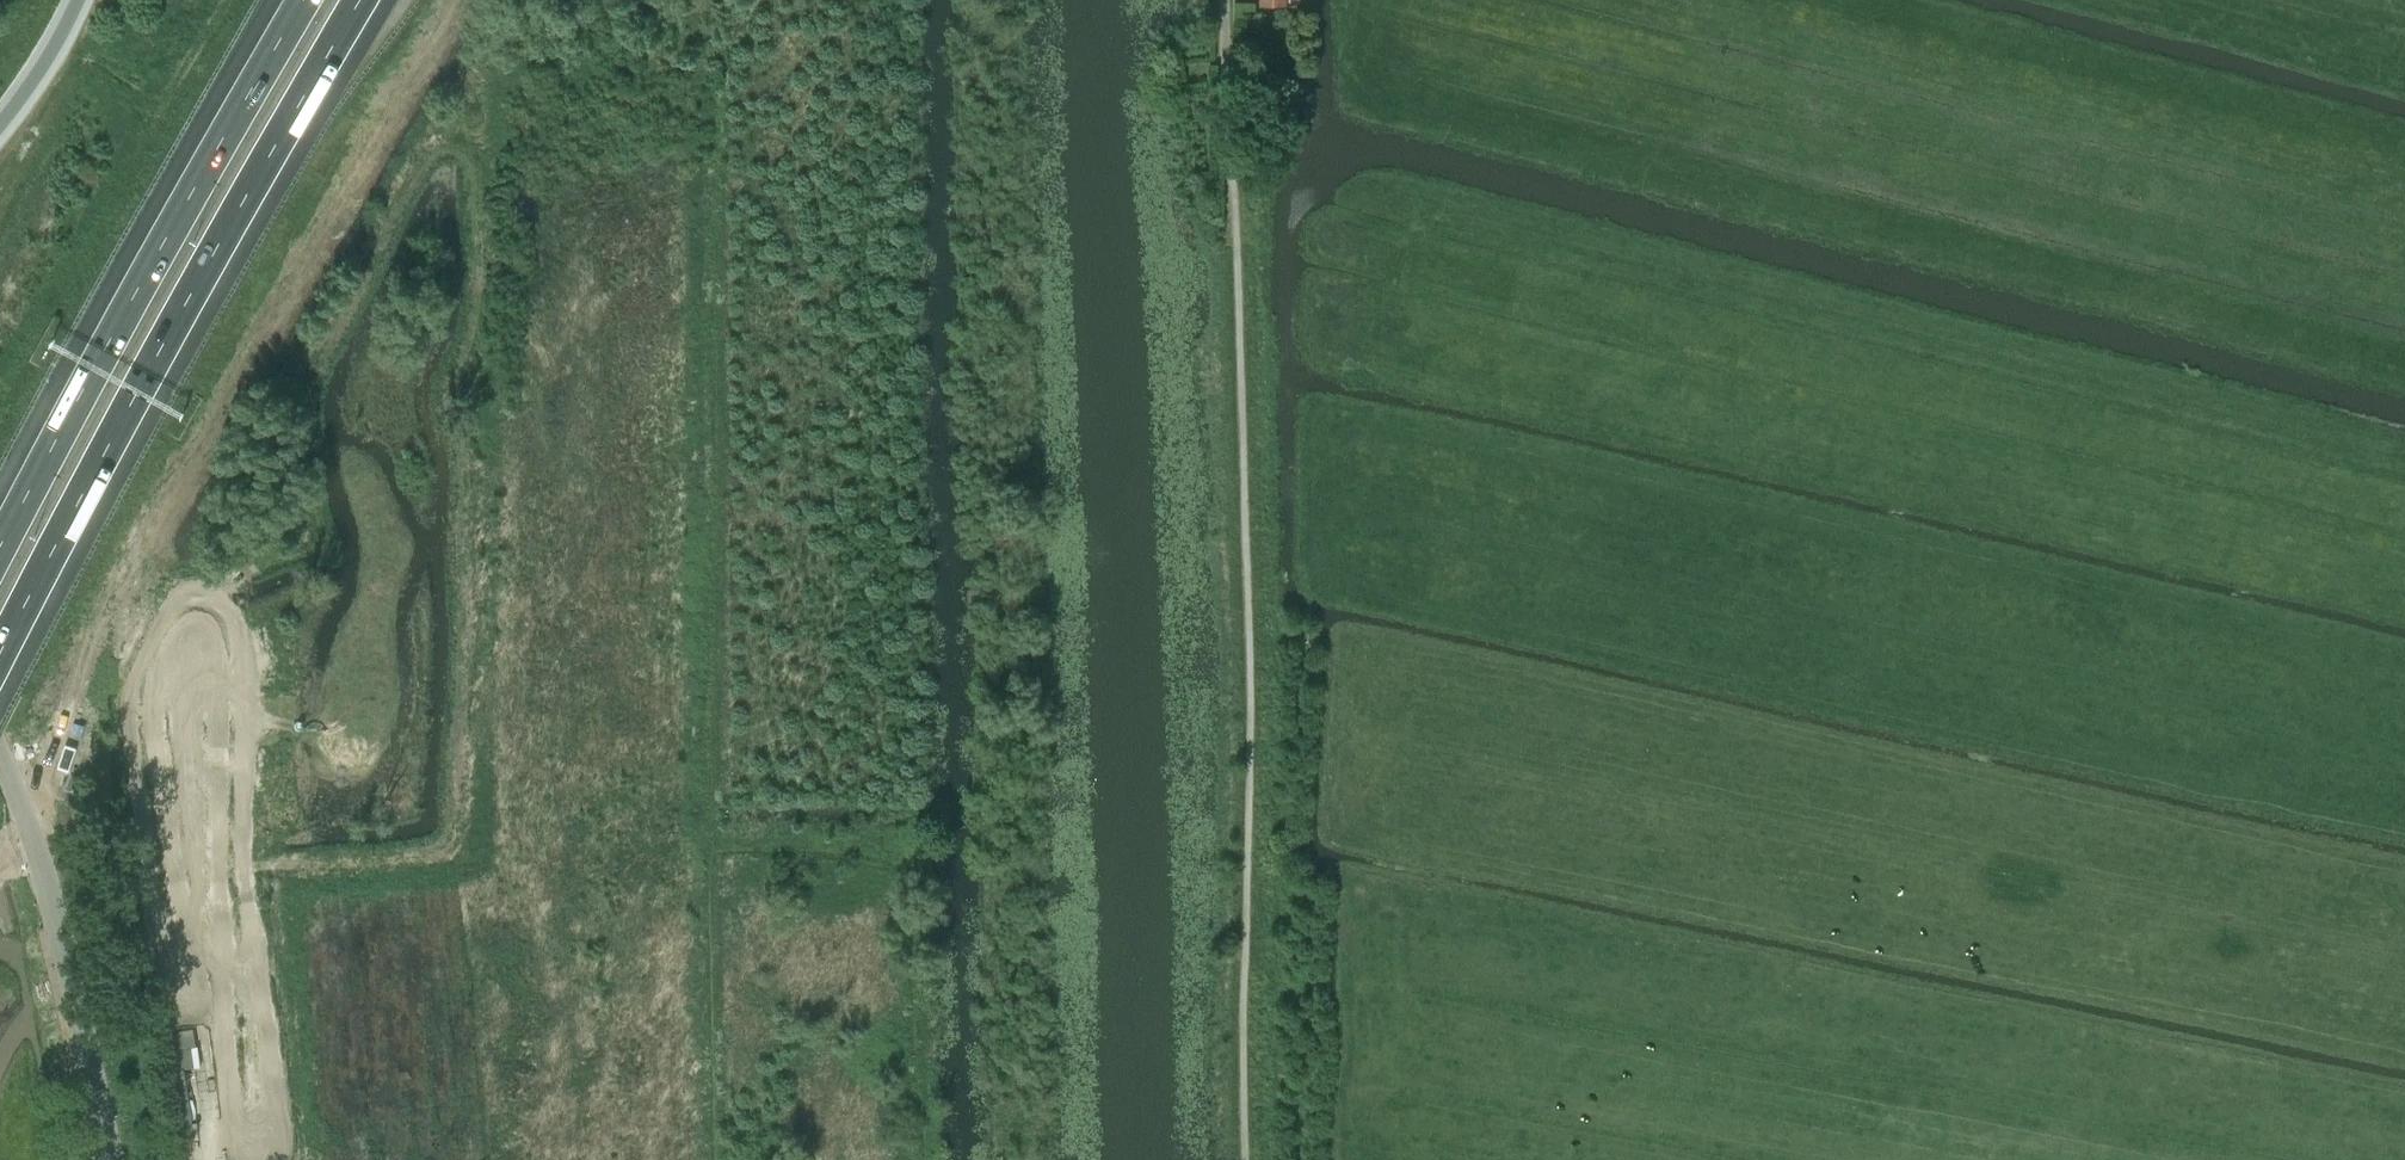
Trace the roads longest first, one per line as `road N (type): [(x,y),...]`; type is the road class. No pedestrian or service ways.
road 1 (motorway): [(0,655),(178,316),(361,0)]
road 2 (motorway): [(305,0),(0,546)]
road 3 (unclassified): [(111,1159),(46,879),(0,750)]
road 4 (tertiary): [(0,132),(83,0)]

